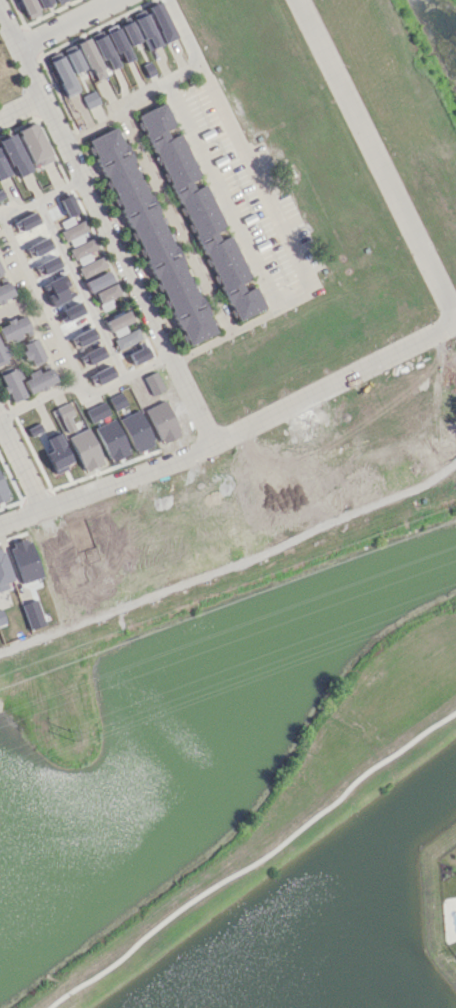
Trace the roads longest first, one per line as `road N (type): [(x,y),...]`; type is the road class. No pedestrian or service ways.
road 1 (residential): [(455,319),(184,455),(0,525)]
road 2 (residential): [(42,103),(212,442)]
road 3 (residential): [(455,319),(299,0)]

